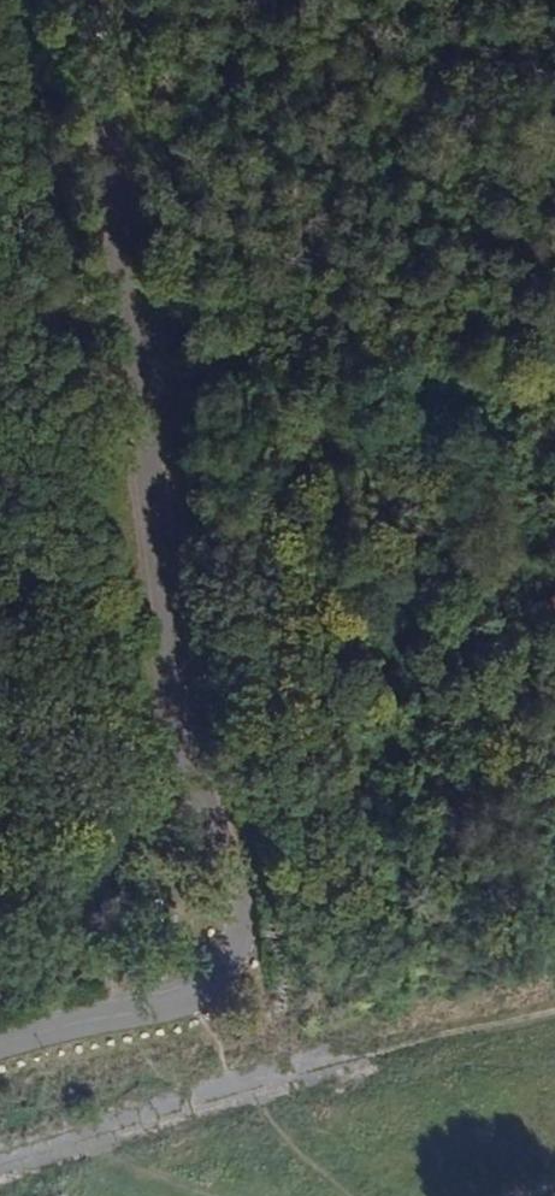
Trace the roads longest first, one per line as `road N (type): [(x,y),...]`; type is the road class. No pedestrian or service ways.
road 1 (unclassified): [(0,1059),(200,998)]

